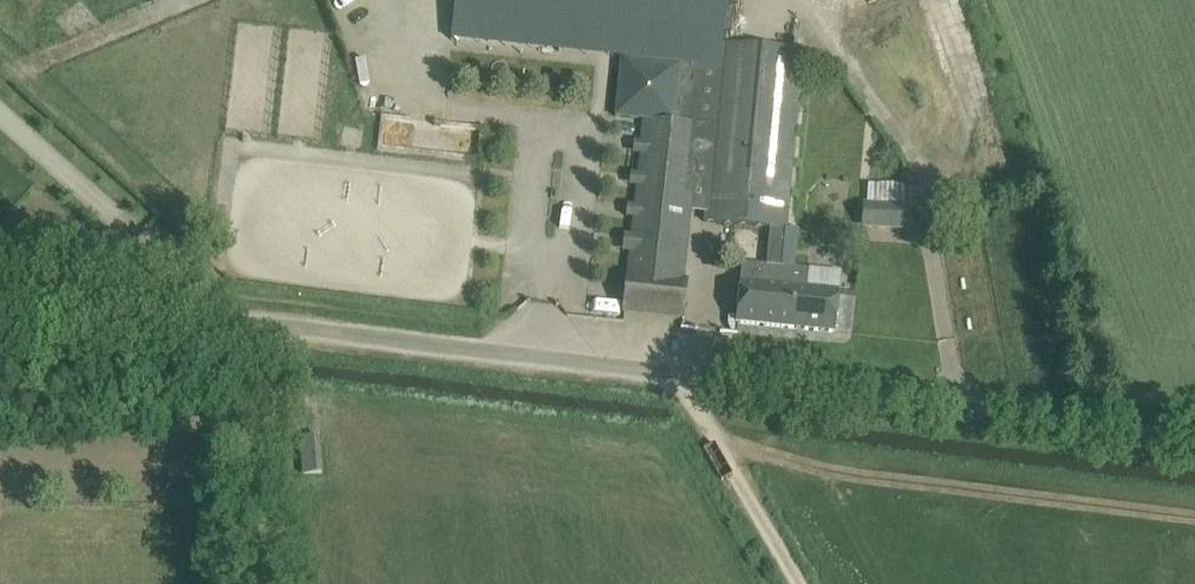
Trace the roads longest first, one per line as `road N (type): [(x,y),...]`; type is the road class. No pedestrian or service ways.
road 1 (unclassified): [(1194,439),(218,322),(0,325)]
road 2 (track): [(218,322),(245,583)]
road 3 (track): [(798,583),(682,376)]

